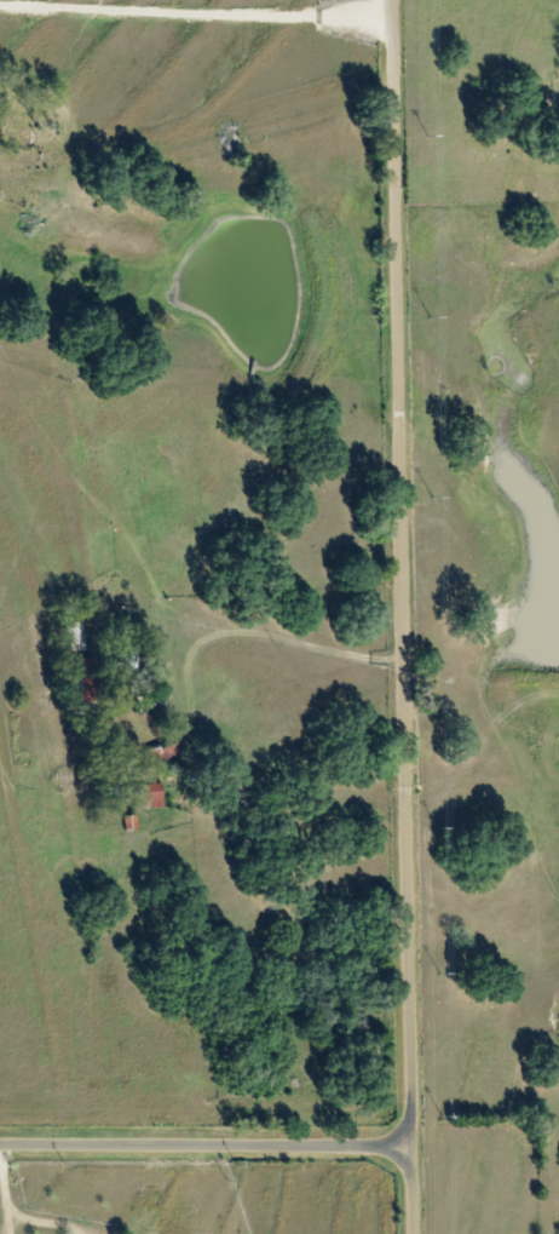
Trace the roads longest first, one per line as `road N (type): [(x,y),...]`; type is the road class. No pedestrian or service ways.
road 1 (residential): [(410,1233),(389,0)]
road 2 (residential): [(0,1138),(409,1137)]
road 3 (track): [(54,136),(111,133),(172,115),(311,0)]
road 4 (track): [(165,656),(186,627),(226,622),(400,653)]

